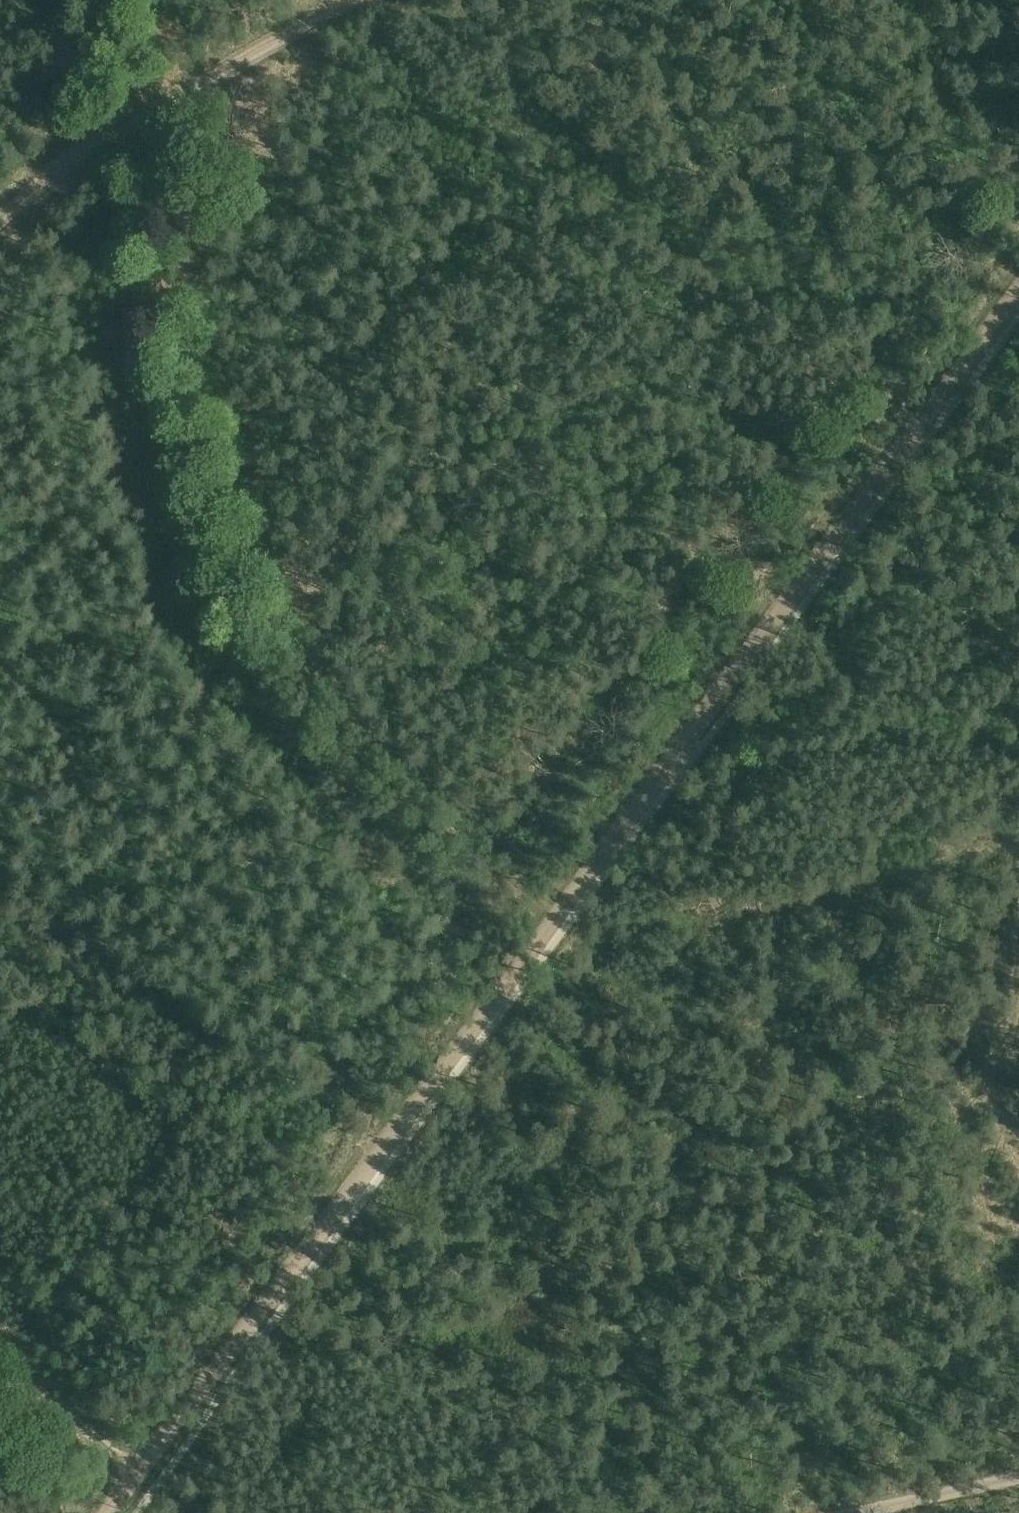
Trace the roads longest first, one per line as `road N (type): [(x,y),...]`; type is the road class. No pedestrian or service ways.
road 1 (track): [(109,1512),(1018,295)]
road 2 (track): [(844,1512),(1018,1476)]

